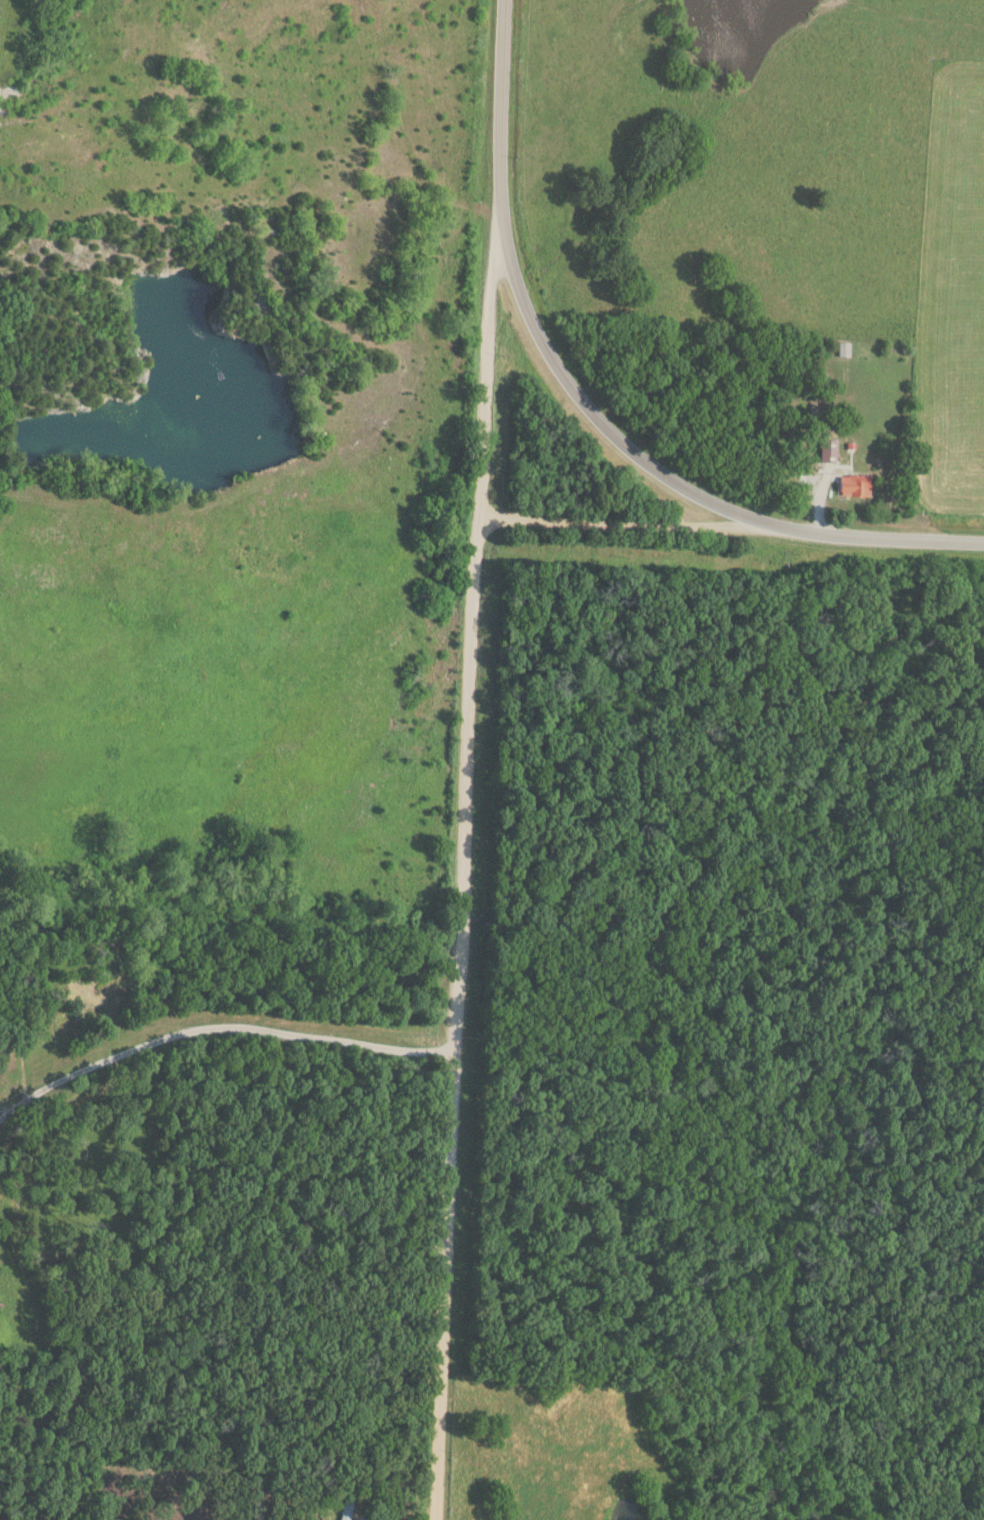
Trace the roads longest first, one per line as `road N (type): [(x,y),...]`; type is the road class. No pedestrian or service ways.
road 1 (residential): [(499,219),(489,271),(435,1519)]
road 2 (secondary): [(502,0),(499,219),(522,305),(552,364),(597,426),(650,468),(776,529)]
road 3 (residential): [(776,529),(482,521)]
road 4 (secondary): [(776,529),(983,542)]

